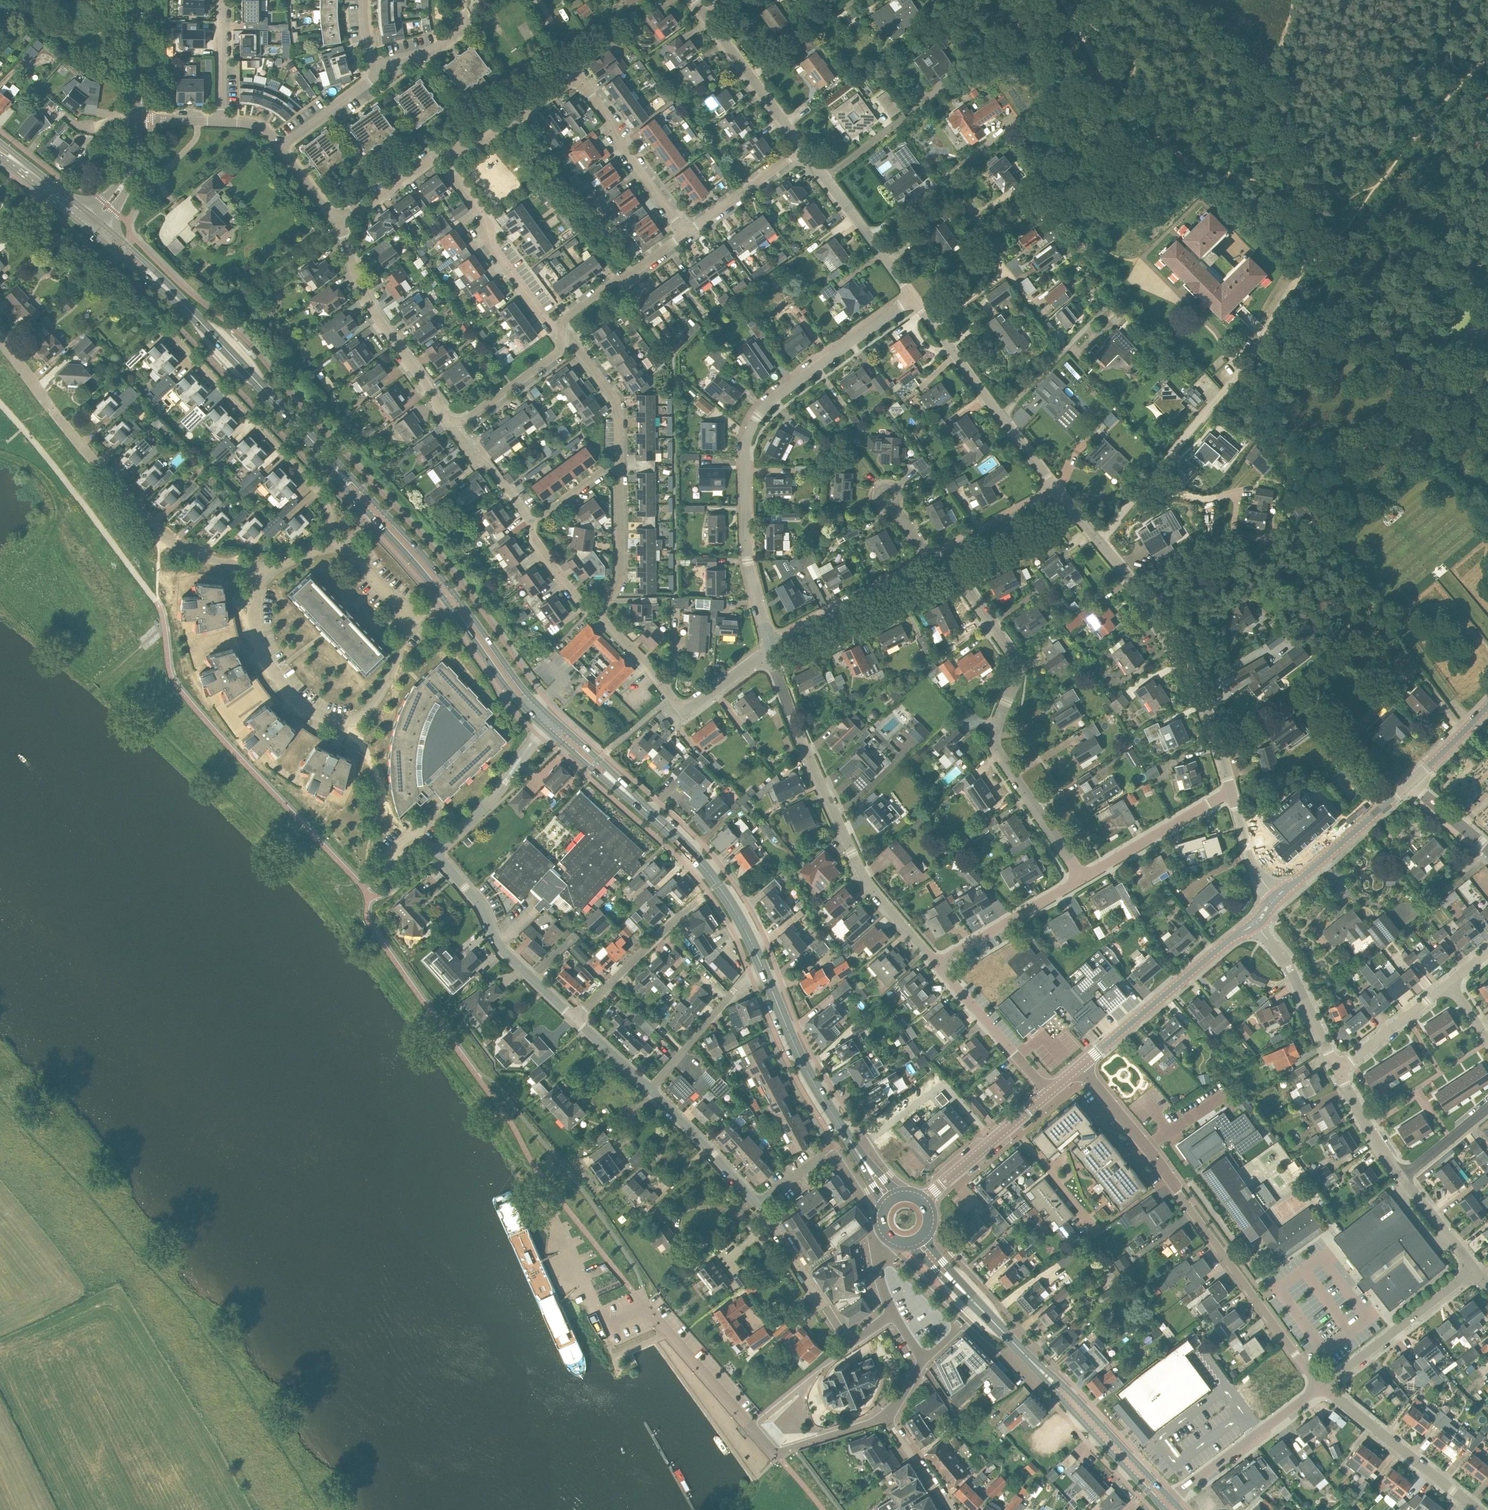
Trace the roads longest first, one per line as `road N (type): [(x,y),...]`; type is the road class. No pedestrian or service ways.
road 1 (residential): [(771,649),(746,532),(745,447),(757,417),(913,297)]
road 2 (residential): [(1081,1066),(1321,1385)]
road 3 (residential): [(1081,879),(998,751),(994,736),(1015,658),(940,559)]
road 4 (track): [(1314,249),(1240,374),(1099,541)]
road 5 (residential): [(938,963),(864,879),(771,649)]
road 6 (residential): [(1231,791),(1194,682),(1124,572),(1059,494)]
road 7 (track): [(1063,0),(1126,97),(1187,165),(1225,190),(1286,197),(1306,210)]
road 8 (residential): [(411,618),(370,709),(347,720),(322,716),(275,672),(259,641),(258,570)]
road 9 (residential): [(648,1308),(776,1453),(886,1416)]
road 10 (residential): [(331,546),(333,513),(320,490),(166,330)]
road 11 (residential): [(52,408),(162,537),(258,570)]
road 12 (residential): [(1059,494),(913,297)]
road 13 (residential): [(454,427),(371,308),(336,223)]
road 14 (secondary): [(1081,1066),(1257,921)]
road 15 (residential): [(894,1313),(851,1344),(757,1200)]
road 16 (residential): [(560,333),(486,239),(483,215),(437,153)]
road 17 (residential): [(575,1018),(508,954),(435,851)]
road 18 (primary): [(764,971),(718,885),(640,804)]
road 19 (primary): [(319,448),(175,296)]
road 20 (primary): [(857,1151),(812,1080),(764,971)]
road 21 (residential): [(1479,1509),(1321,1385)]
road 22 (residential): [(1321,1385),(1475,1269)]
road 23 (residential): [(685,234),(576,75)]
road 24 (residential): [(771,649),(940,559)]
road 25 (residential): [(1321,1385),(1172,1500)]
road 26 (primary): [(1040,1369),(1165,1509)]
road 27 (primary): [(1172,1500),(1040,1369)]
road 28 (residential): [(913,297),(802,148)]
road 29 (residential): [(802,148),(694,0)]
road 30 (primary): [(1040,1369),(919,1239)]
road 31 (residential): [(575,1018),(701,897)]
road 32 (secondary): [(1277,898),(1409,784)]
road 33 (residential): [(1081,879),(1231,791)]
road 34 (residential): [(1339,1070),(1287,959),(1257,921)]
road 35 (residential): [(1049,1093),(938,963)]
road 36 (unclassified): [(435,851),(481,810),(544,726)]
road 37 (residential): [(938,963),(1081,879)]
road 38 (residential): [(764,971),(743,980),(652,1089)]
road 39 (residential): [(560,333),(562,319),(685,234)]
road 40 (track): [(934,325),(1006,271),(979,226),(977,205)]
road 41 (residential): [(437,153),(480,144),(576,75)]
road 42 (primary): [(444,599),(544,726)]
road 43 (primary): [(551,717),(453,592)]
road 44 (residential): [(600,606),(620,577),(619,458)]
road 45 (residential): [(757,1200),(652,1089)]
road 46 (residential): [(454,427),(558,353),(560,333)]
road 47 (residential): [(685,234),(802,148)]
road 48 (residential): [(619,458),(612,393),(560,333)]
road 49 (residential): [(1339,1070),(1453,983)]
road 50 (residential): [(693,707),(671,698),(600,606)]
road 51 (residential): [(940,559),(1059,494)]
road 52 (track): [(1094,321),(1001,416)]
road 53 (track): [(752,80),(856,0)]
road 54 (residential): [(282,145),(370,82),(376,65)]
road 55 (residential): [(1403,1178),(1339,1070)]
road 56 (primary): [(97,220),(0,142)]
road 57 (primary): [(640,804),(551,717)]
road 58 (residential): [(532,523),(454,427)]
road 59 (primary): [(544,726),(640,804)]
road 60 (residential): [(336,223),(437,153)]
road 61 (residential): [(221,121),(221,0)]

